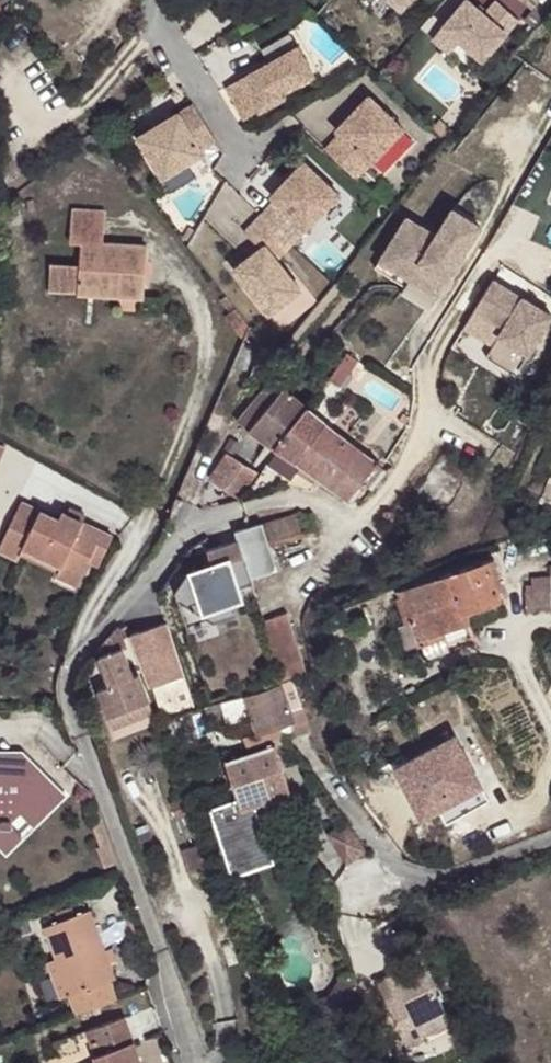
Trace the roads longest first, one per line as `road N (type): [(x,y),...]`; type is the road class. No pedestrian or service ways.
road 1 (residential): [(193,1062),(70,704),(74,665),(198,521)]
road 2 (residential): [(302,737),(405,880),(430,884),(550,839)]

